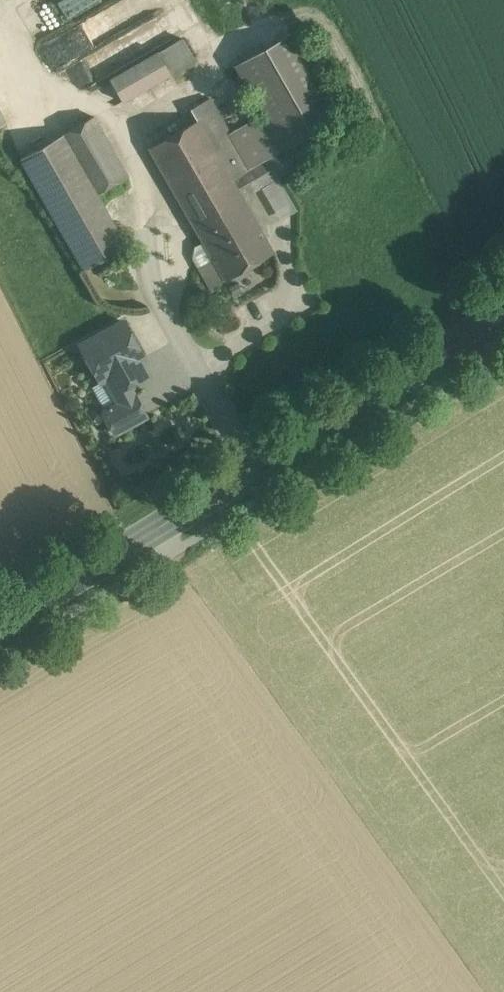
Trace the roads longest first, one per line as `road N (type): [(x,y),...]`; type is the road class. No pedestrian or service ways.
road 1 (primary): [(503,312),(0,626)]

